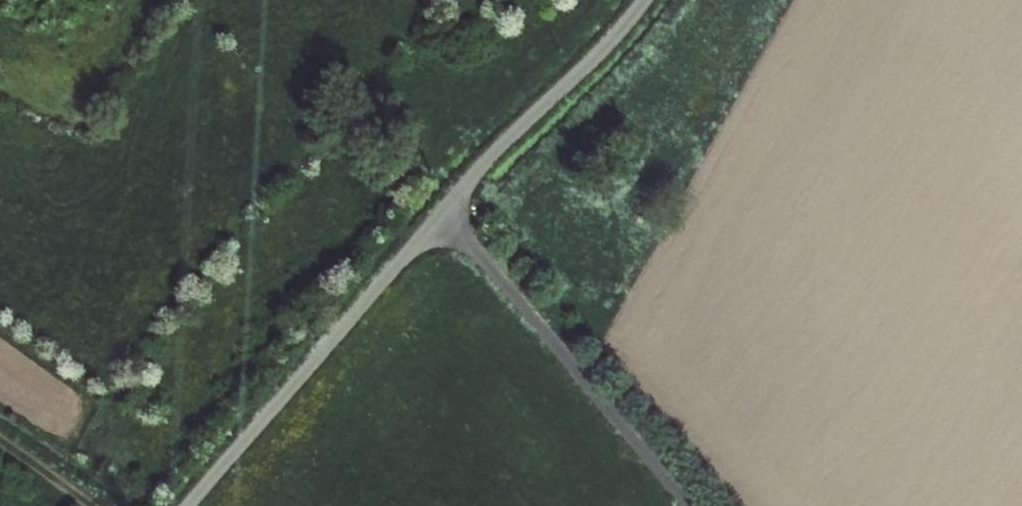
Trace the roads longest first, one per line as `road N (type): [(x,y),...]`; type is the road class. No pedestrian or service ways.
road 1 (unclassified): [(180,505),(442,216)]
road 2 (unclassified): [(442,216),(690,505)]
road 3 (unclassified): [(442,216),(492,154),(611,42),(641,0)]
road 4 (track): [(0,437),(99,505)]

